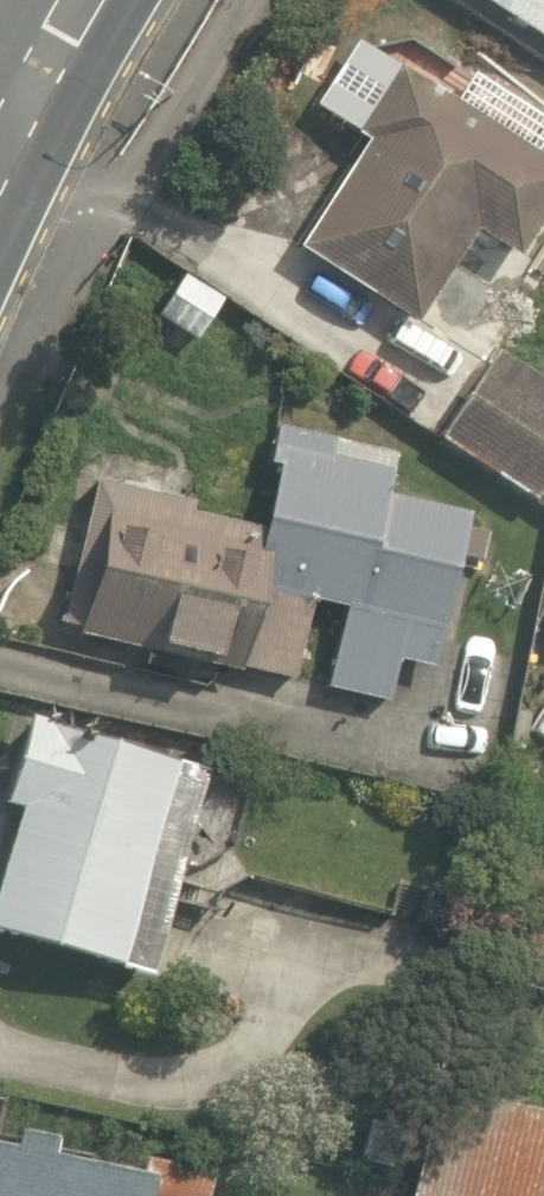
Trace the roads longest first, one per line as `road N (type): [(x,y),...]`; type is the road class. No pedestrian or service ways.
road 1 (secondary): [(26,101),(91,0)]

